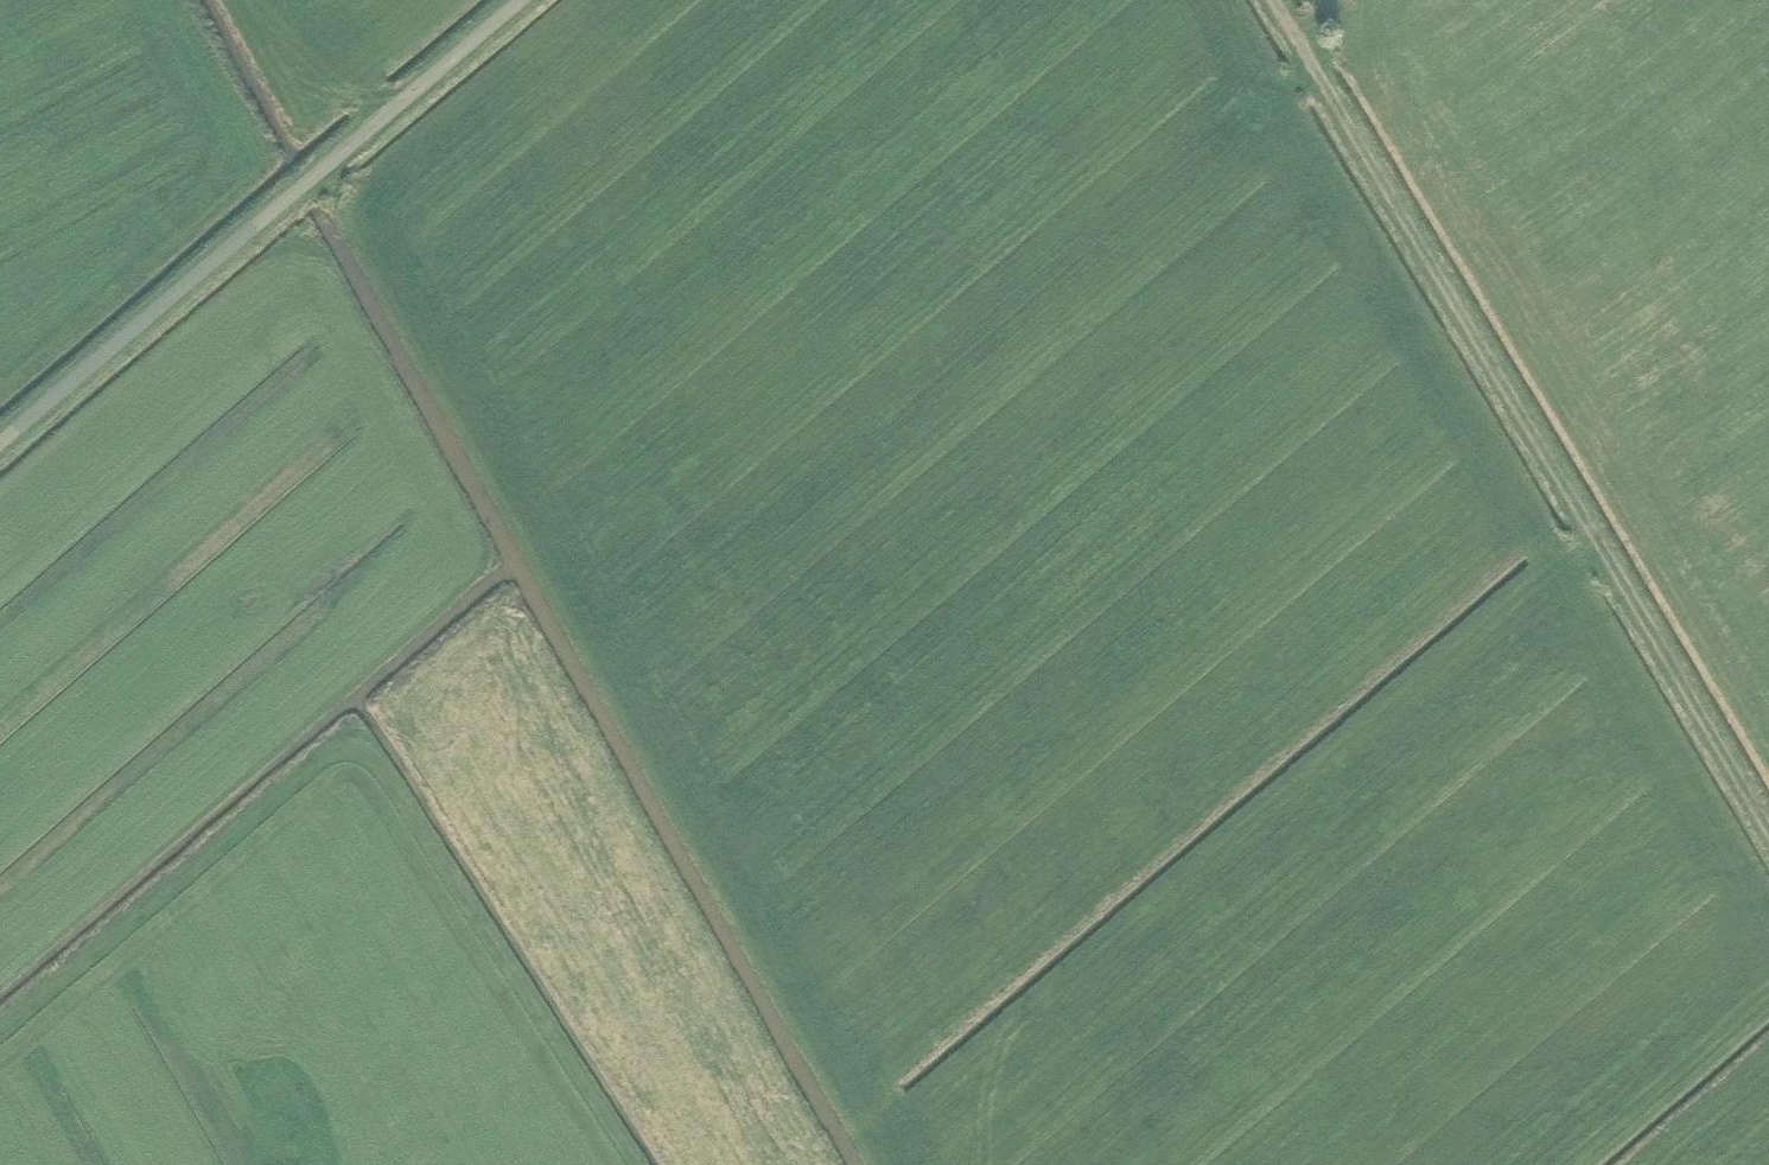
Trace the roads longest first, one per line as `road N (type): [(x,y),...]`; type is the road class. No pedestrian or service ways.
road 1 (track): [(1768,835),(1269,0)]
road 2 (unclassified): [(0,444),(523,0)]

